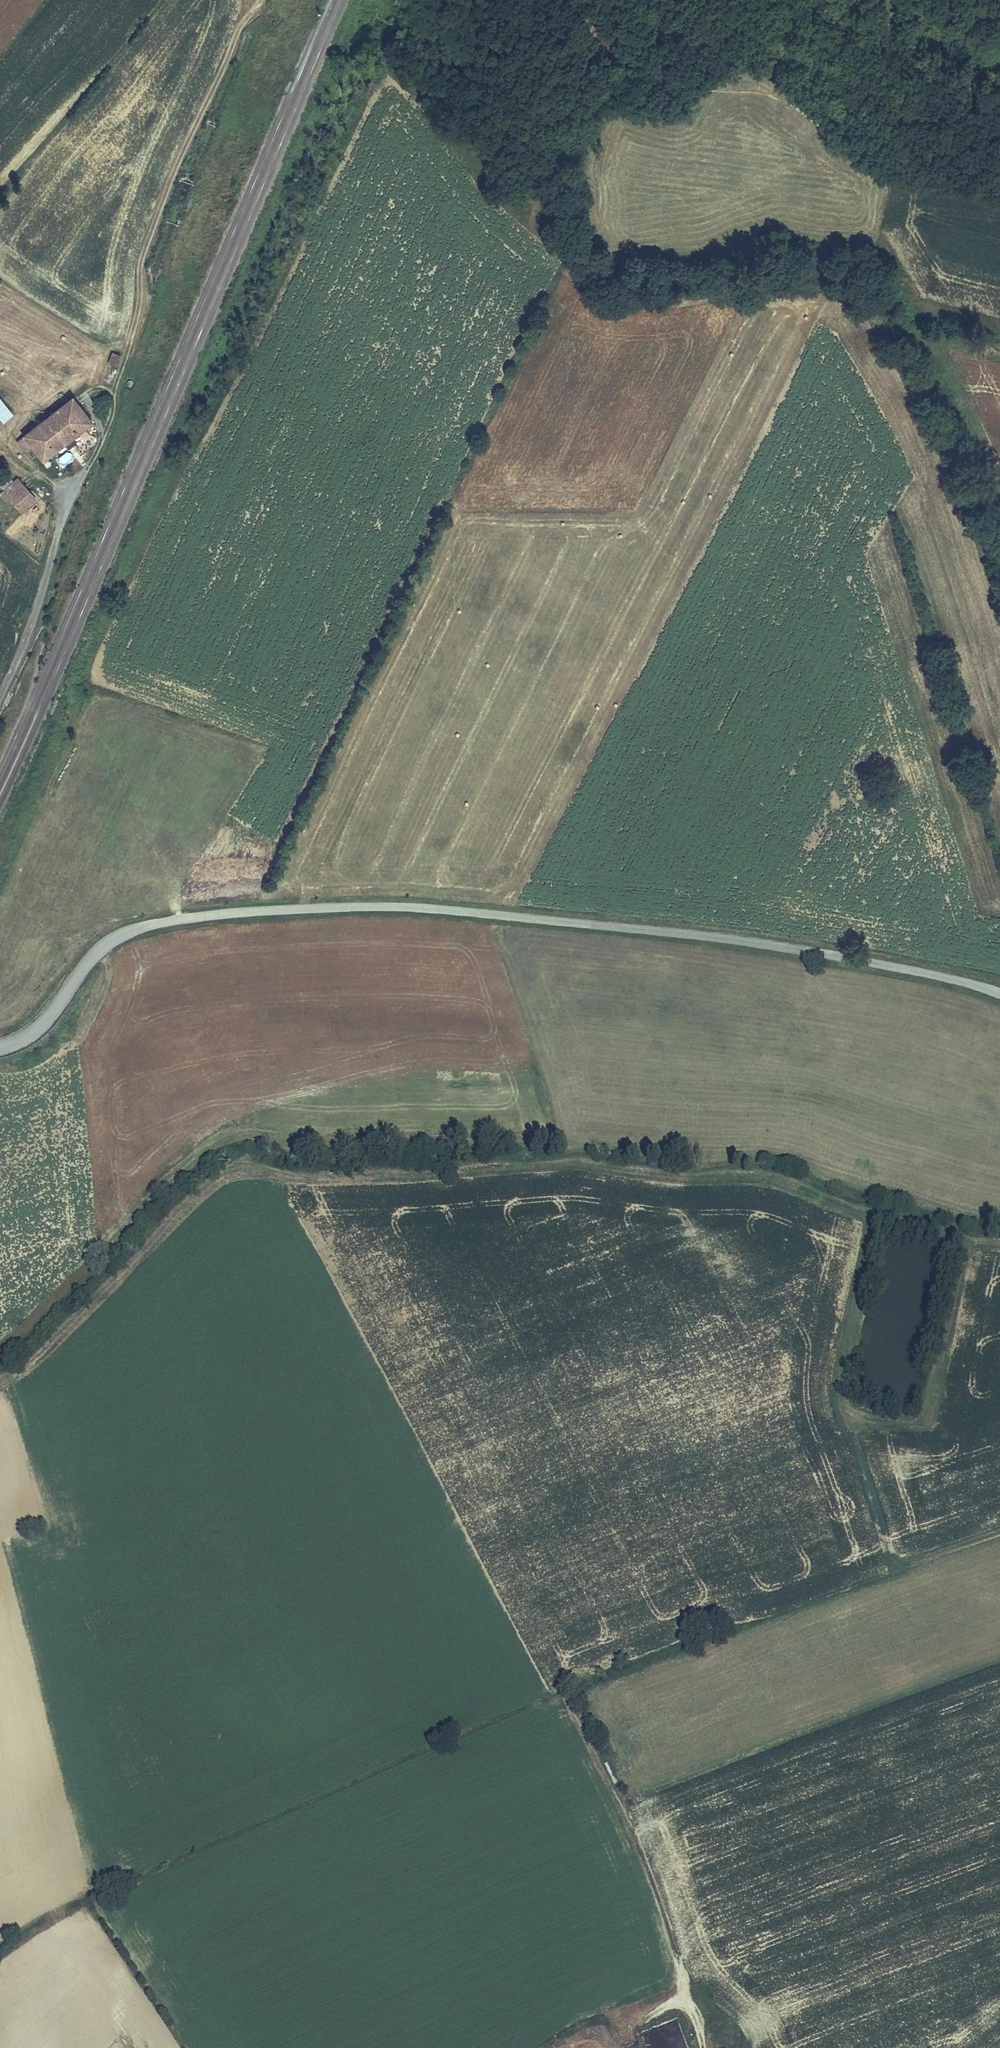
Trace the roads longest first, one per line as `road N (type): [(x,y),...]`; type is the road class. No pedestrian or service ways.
road 1 (unclassified): [(0,1047),(42,1025),(87,962),(126,932),(196,917),(326,907),(422,908),(693,935),(925,973),(999,994)]
road 2 (track): [(70,492),(106,430),(137,316),(142,262),(188,138),(260,0)]

